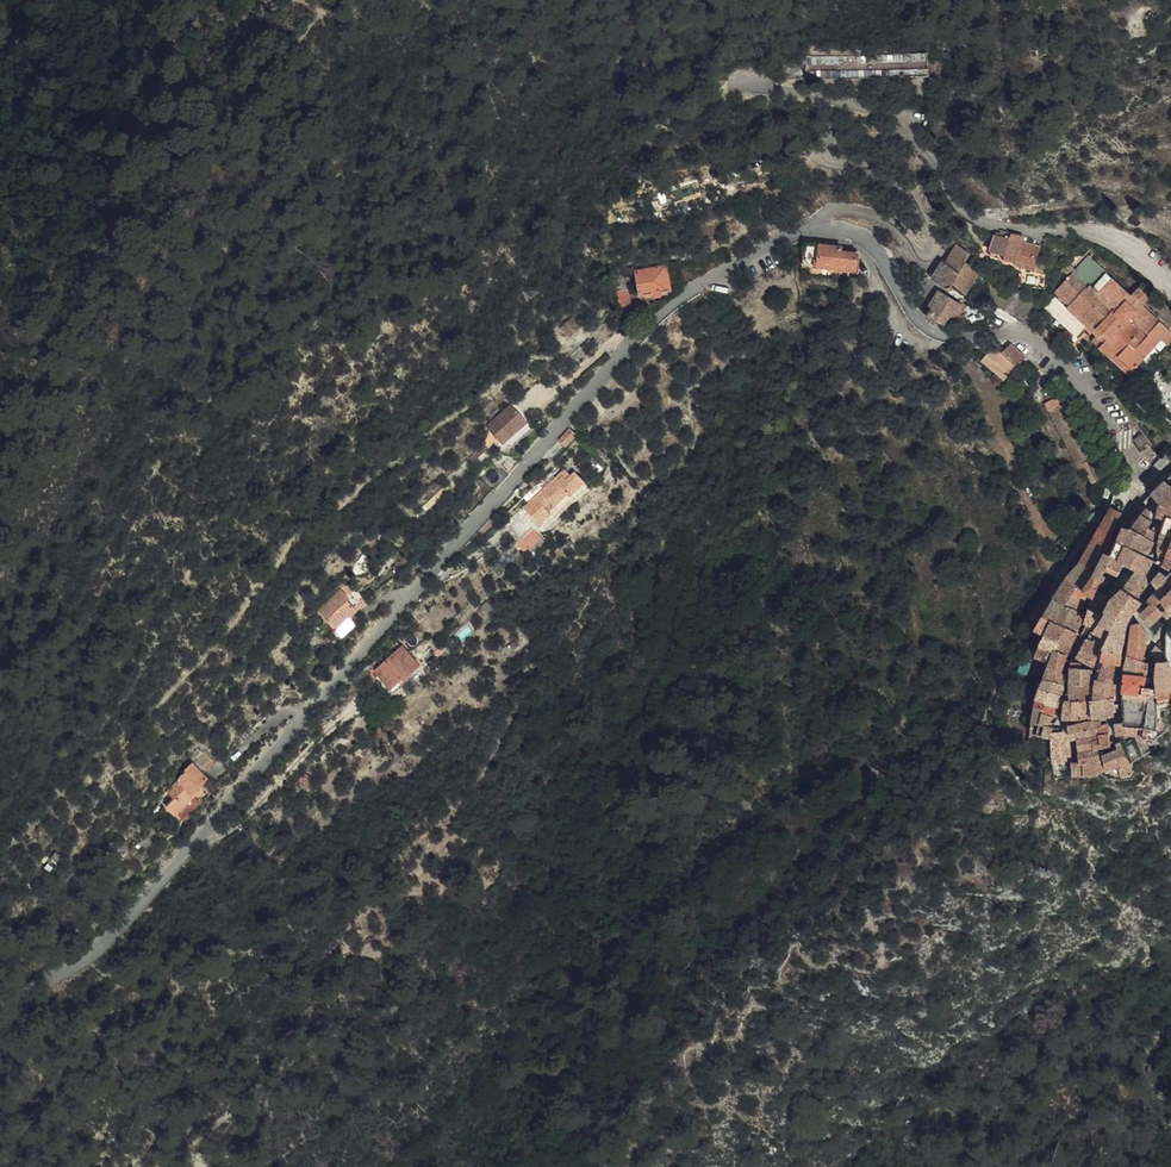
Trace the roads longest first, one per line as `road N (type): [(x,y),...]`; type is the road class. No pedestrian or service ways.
road 1 (tertiary): [(0,1009),(118,930),(659,313),(721,273),(818,228)]
road 2 (unclassified): [(797,73),(746,86),(913,122),(897,136),(829,144),(819,155),(914,198),(936,254),(919,257),(894,225),(871,214),(828,214),(818,228)]
road 3 (tertiary): [(818,228),(865,241),(909,310),(932,332),(952,340),(1029,340)]
road 4 (track): [(1170,204),(1109,199),(980,222)]

